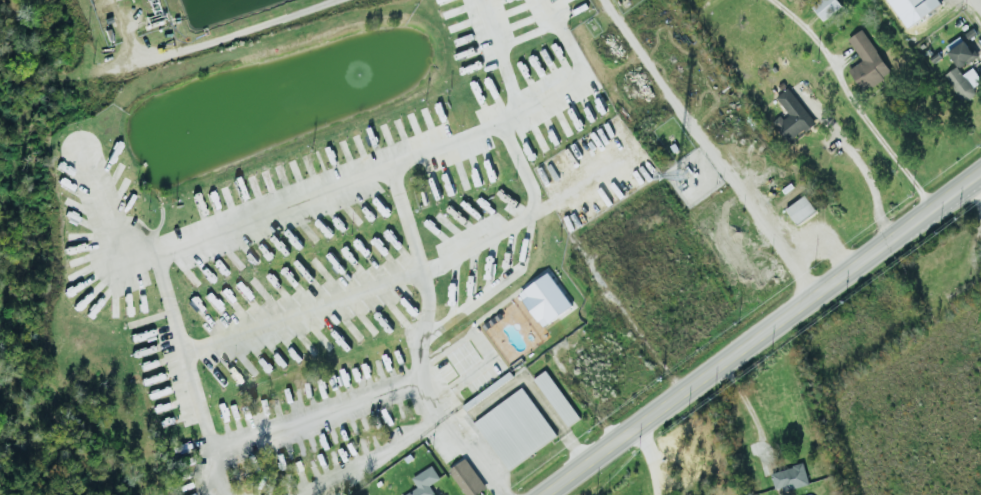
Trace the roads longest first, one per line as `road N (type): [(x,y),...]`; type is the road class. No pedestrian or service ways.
road 1 (secondary): [(548,494),(980,171)]

